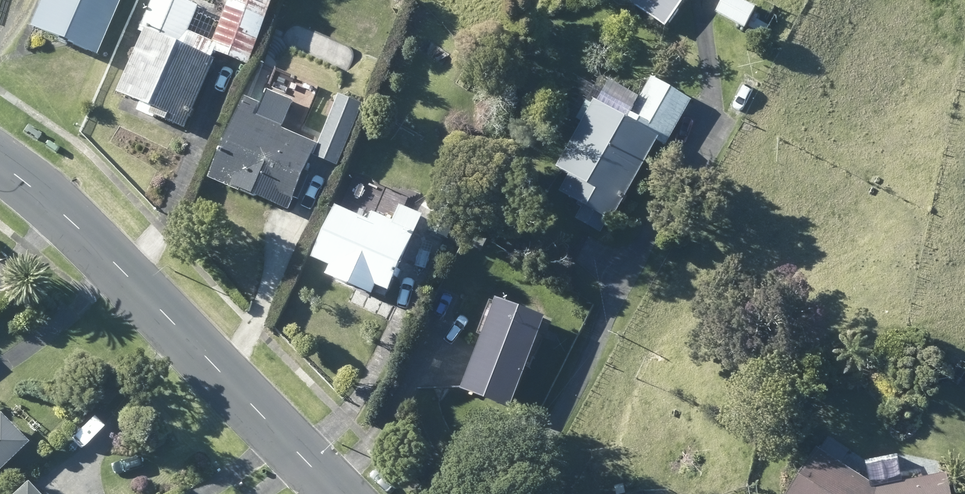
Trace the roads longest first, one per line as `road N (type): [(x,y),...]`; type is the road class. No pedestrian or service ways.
road 1 (residential): [(337,493),(75,227),(0,163)]

